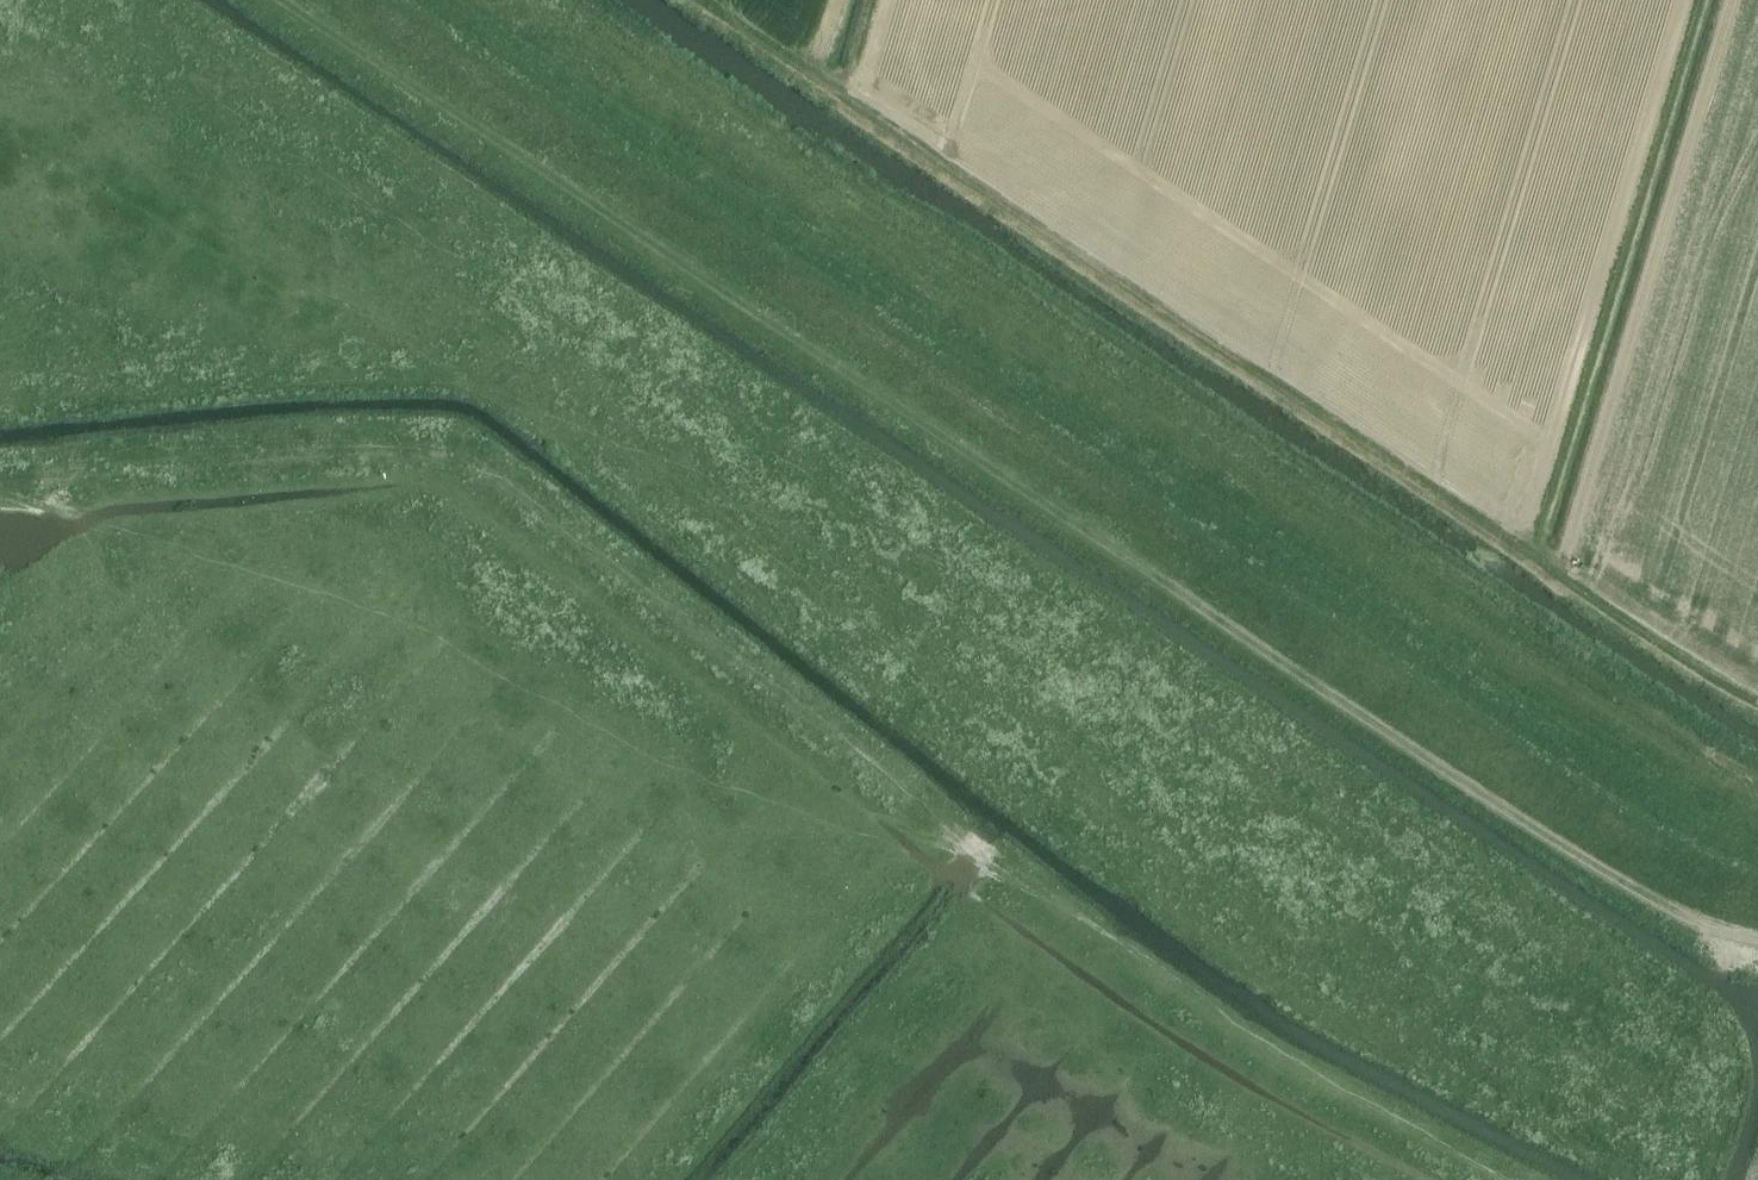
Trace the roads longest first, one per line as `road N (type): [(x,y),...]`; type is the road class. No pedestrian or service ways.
road 1 (track): [(1757,940),(1720,929),(1589,859),(288,0)]

